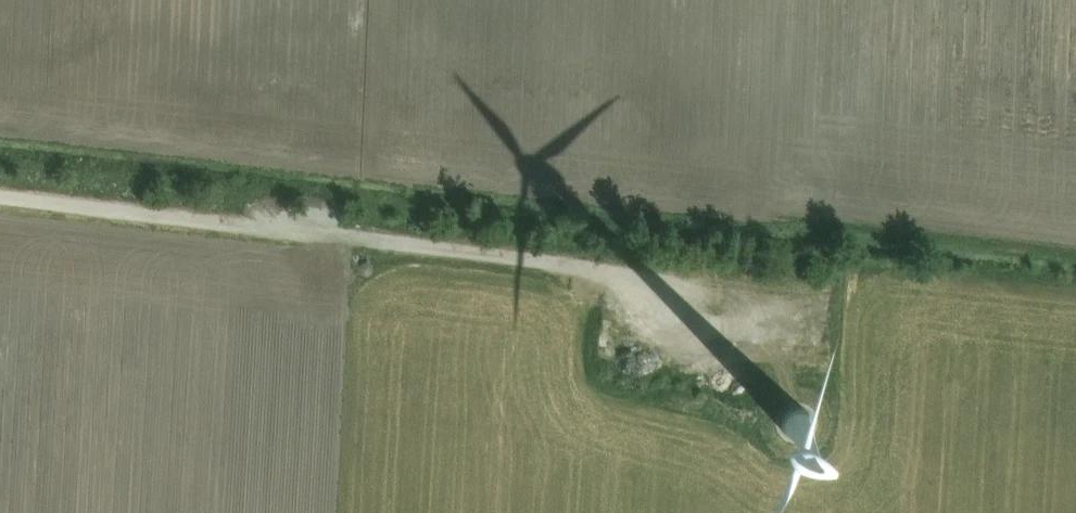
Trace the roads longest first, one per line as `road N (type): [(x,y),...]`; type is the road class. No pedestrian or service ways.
road 1 (track): [(0,188),(363,230),(779,299)]

